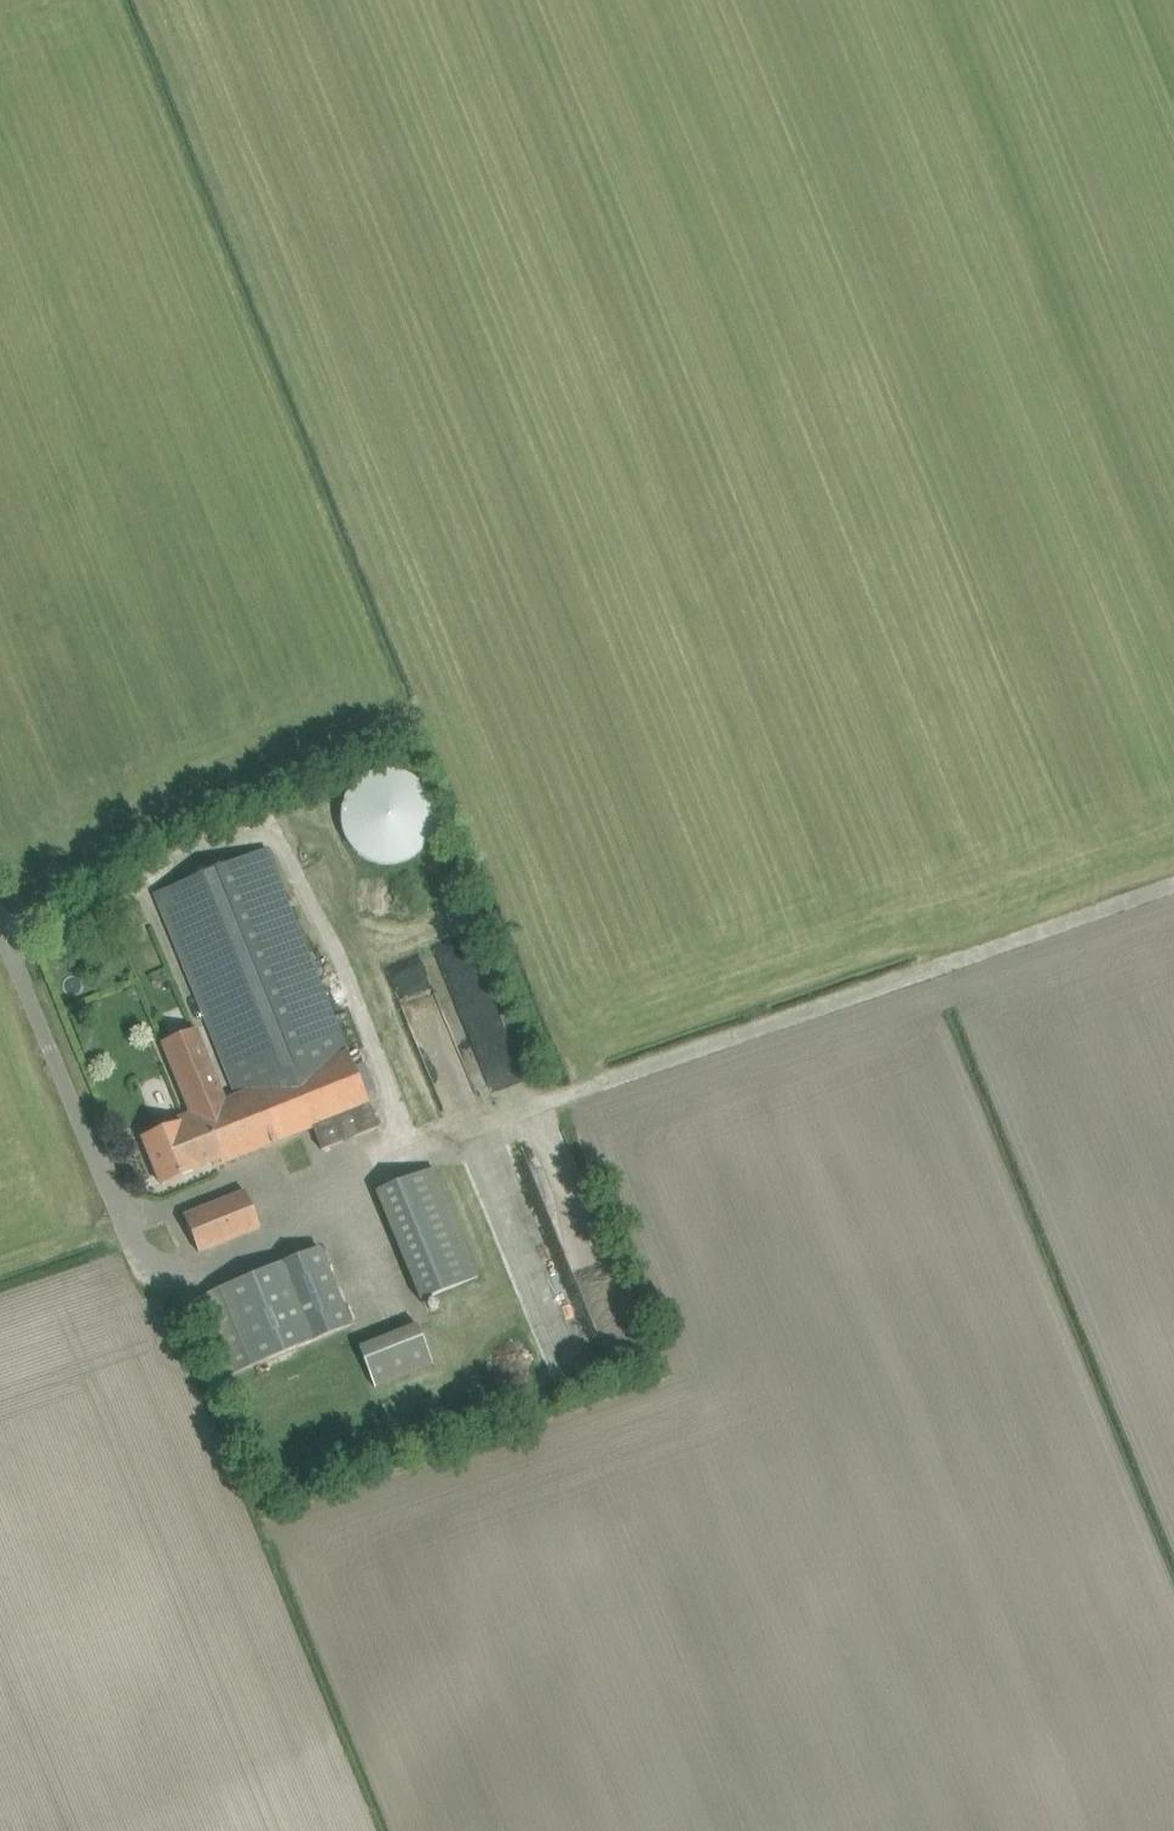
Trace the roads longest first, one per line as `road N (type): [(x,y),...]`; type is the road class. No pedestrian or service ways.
road 1 (track): [(370,1173),(1173,887)]

